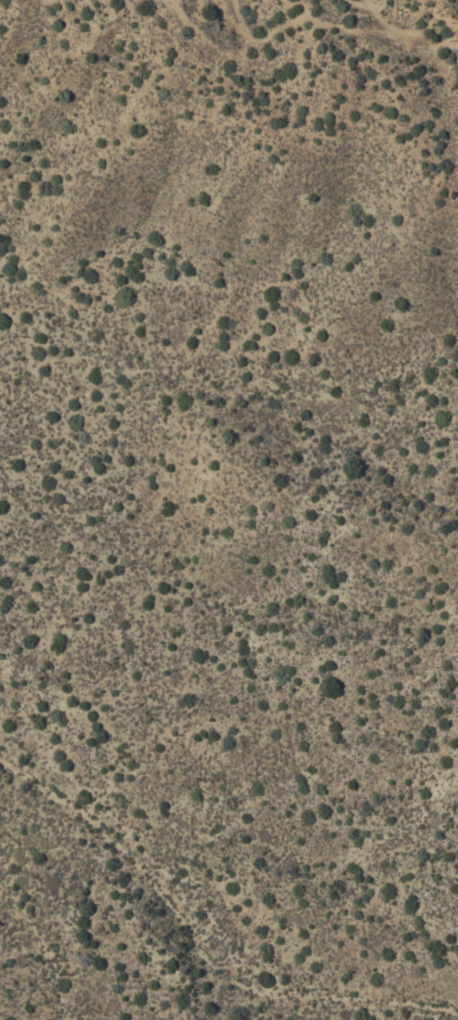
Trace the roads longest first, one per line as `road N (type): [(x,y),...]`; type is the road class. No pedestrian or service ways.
road 1 (track): [(0,349),(298,319)]

